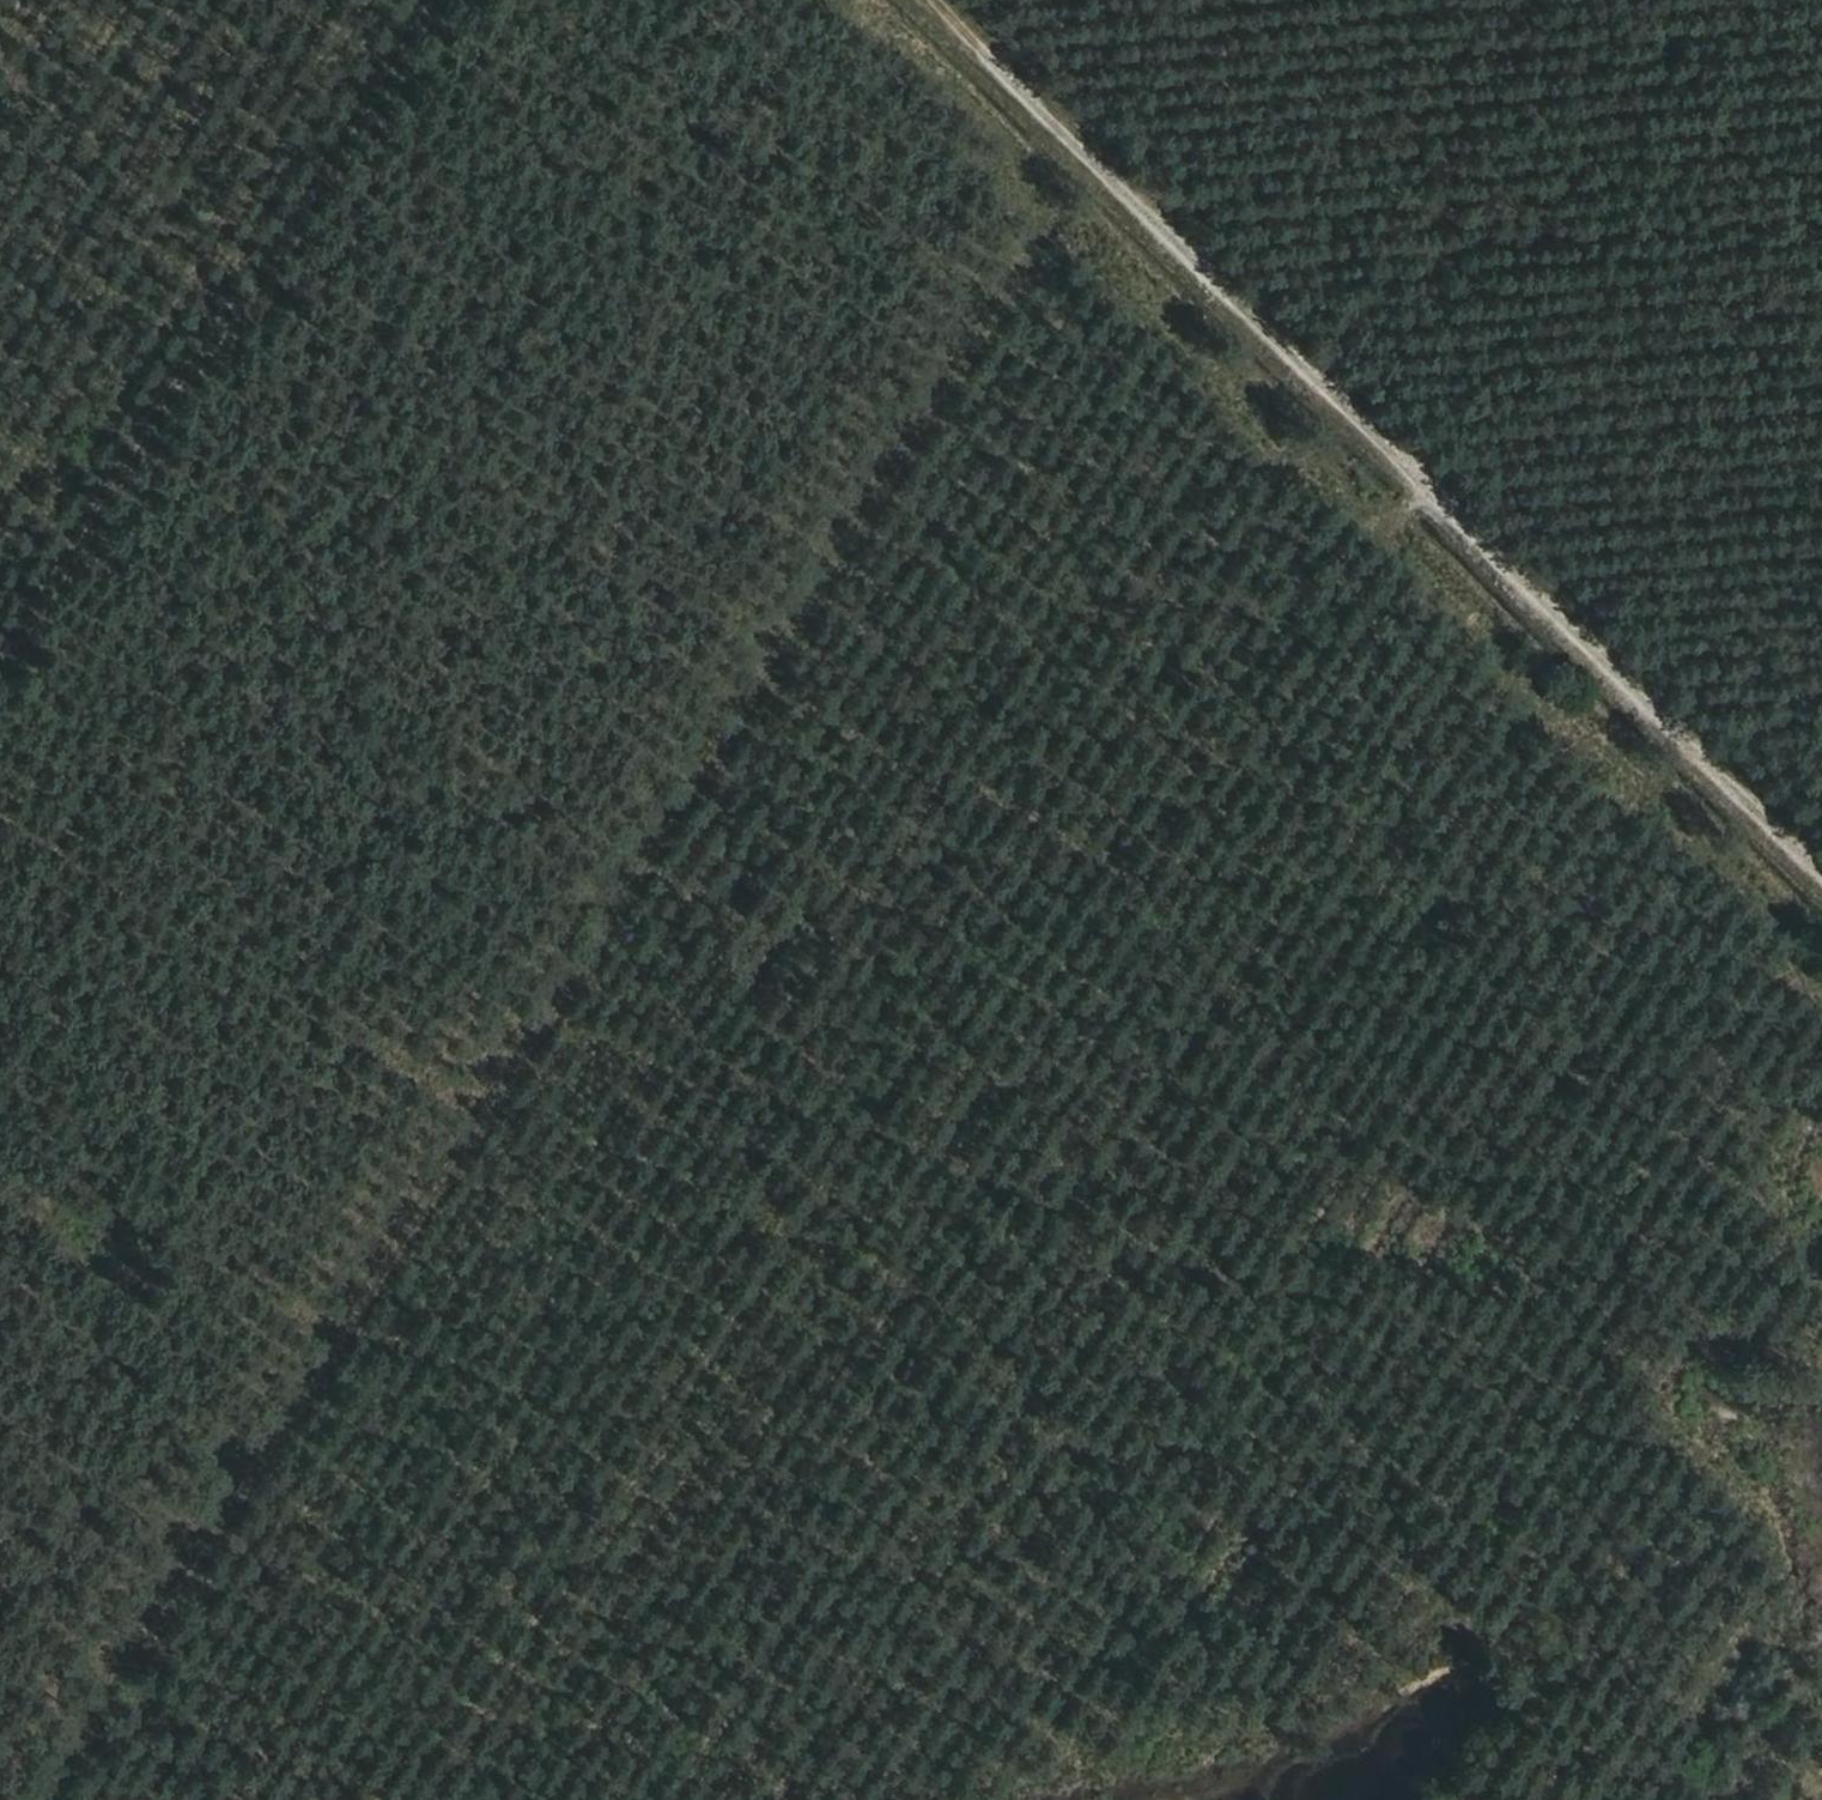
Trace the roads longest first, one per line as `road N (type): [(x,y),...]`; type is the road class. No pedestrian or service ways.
road 1 (track): [(921,0),(1821,870)]
road 2 (track): [(443,0),(283,271),(0,677)]

